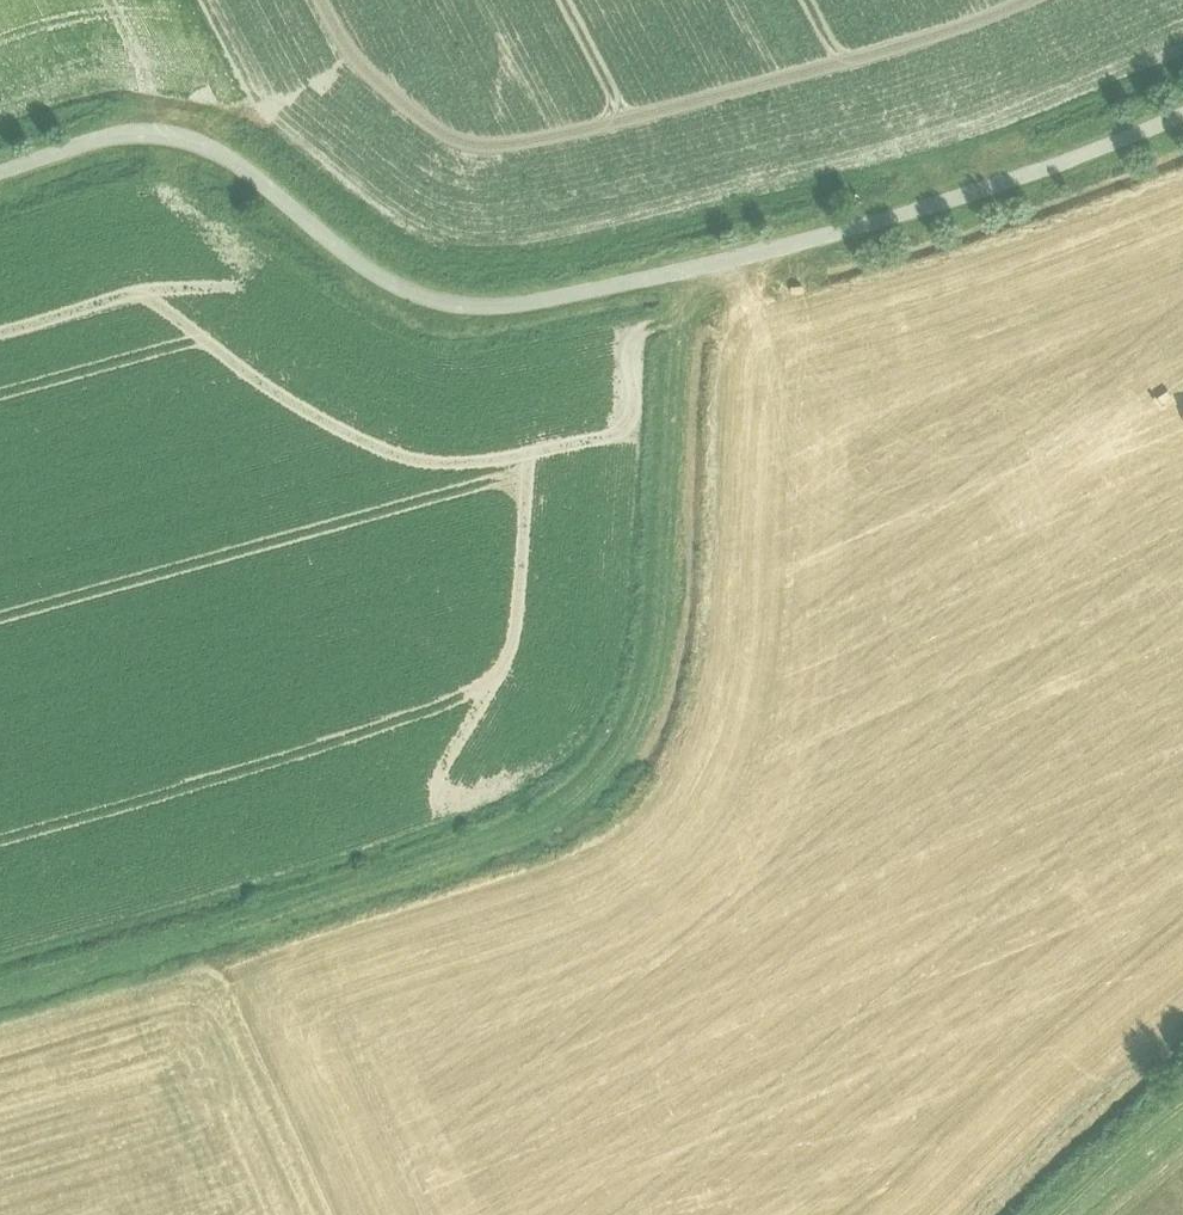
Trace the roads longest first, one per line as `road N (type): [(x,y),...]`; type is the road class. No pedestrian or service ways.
road 1 (unclassified): [(0,164),(121,127),(167,130),(204,147),(398,289),(466,307),(823,233),(958,196),(1182,110)]
road 2 (track): [(0,993),(517,830),(578,800),(624,753),(654,676),(685,266)]
road 3 (track): [(1182,1100),(1052,1214)]

